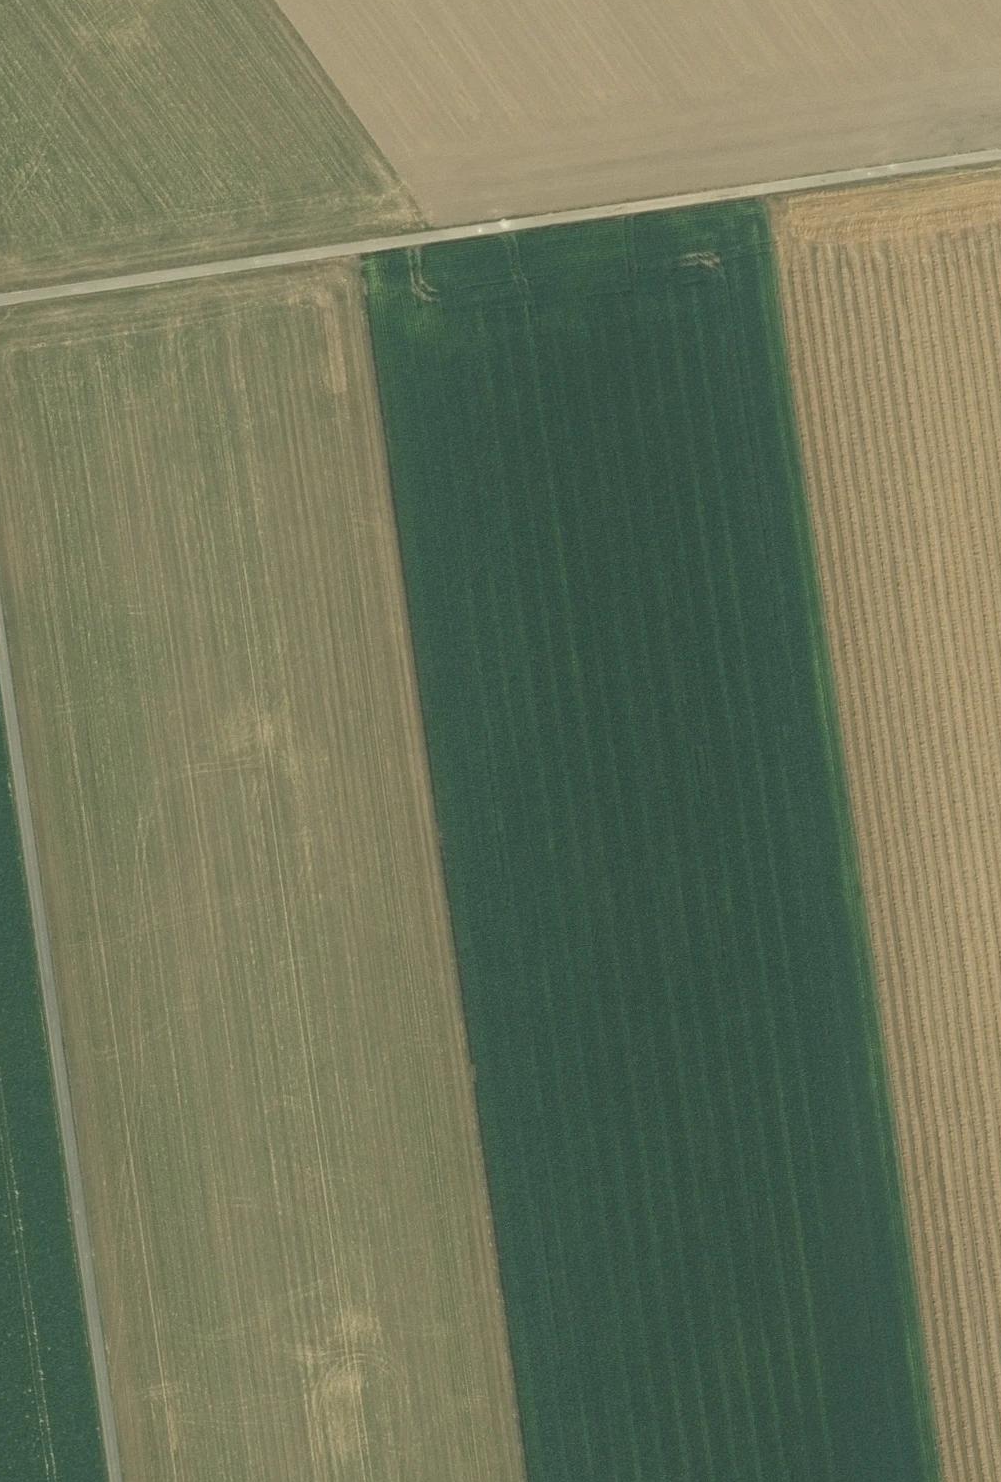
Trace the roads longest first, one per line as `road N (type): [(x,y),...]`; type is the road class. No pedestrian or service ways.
road 1 (track): [(1000,155),(0,300)]
road 2 (unclassified): [(0,633),(117,1481)]

